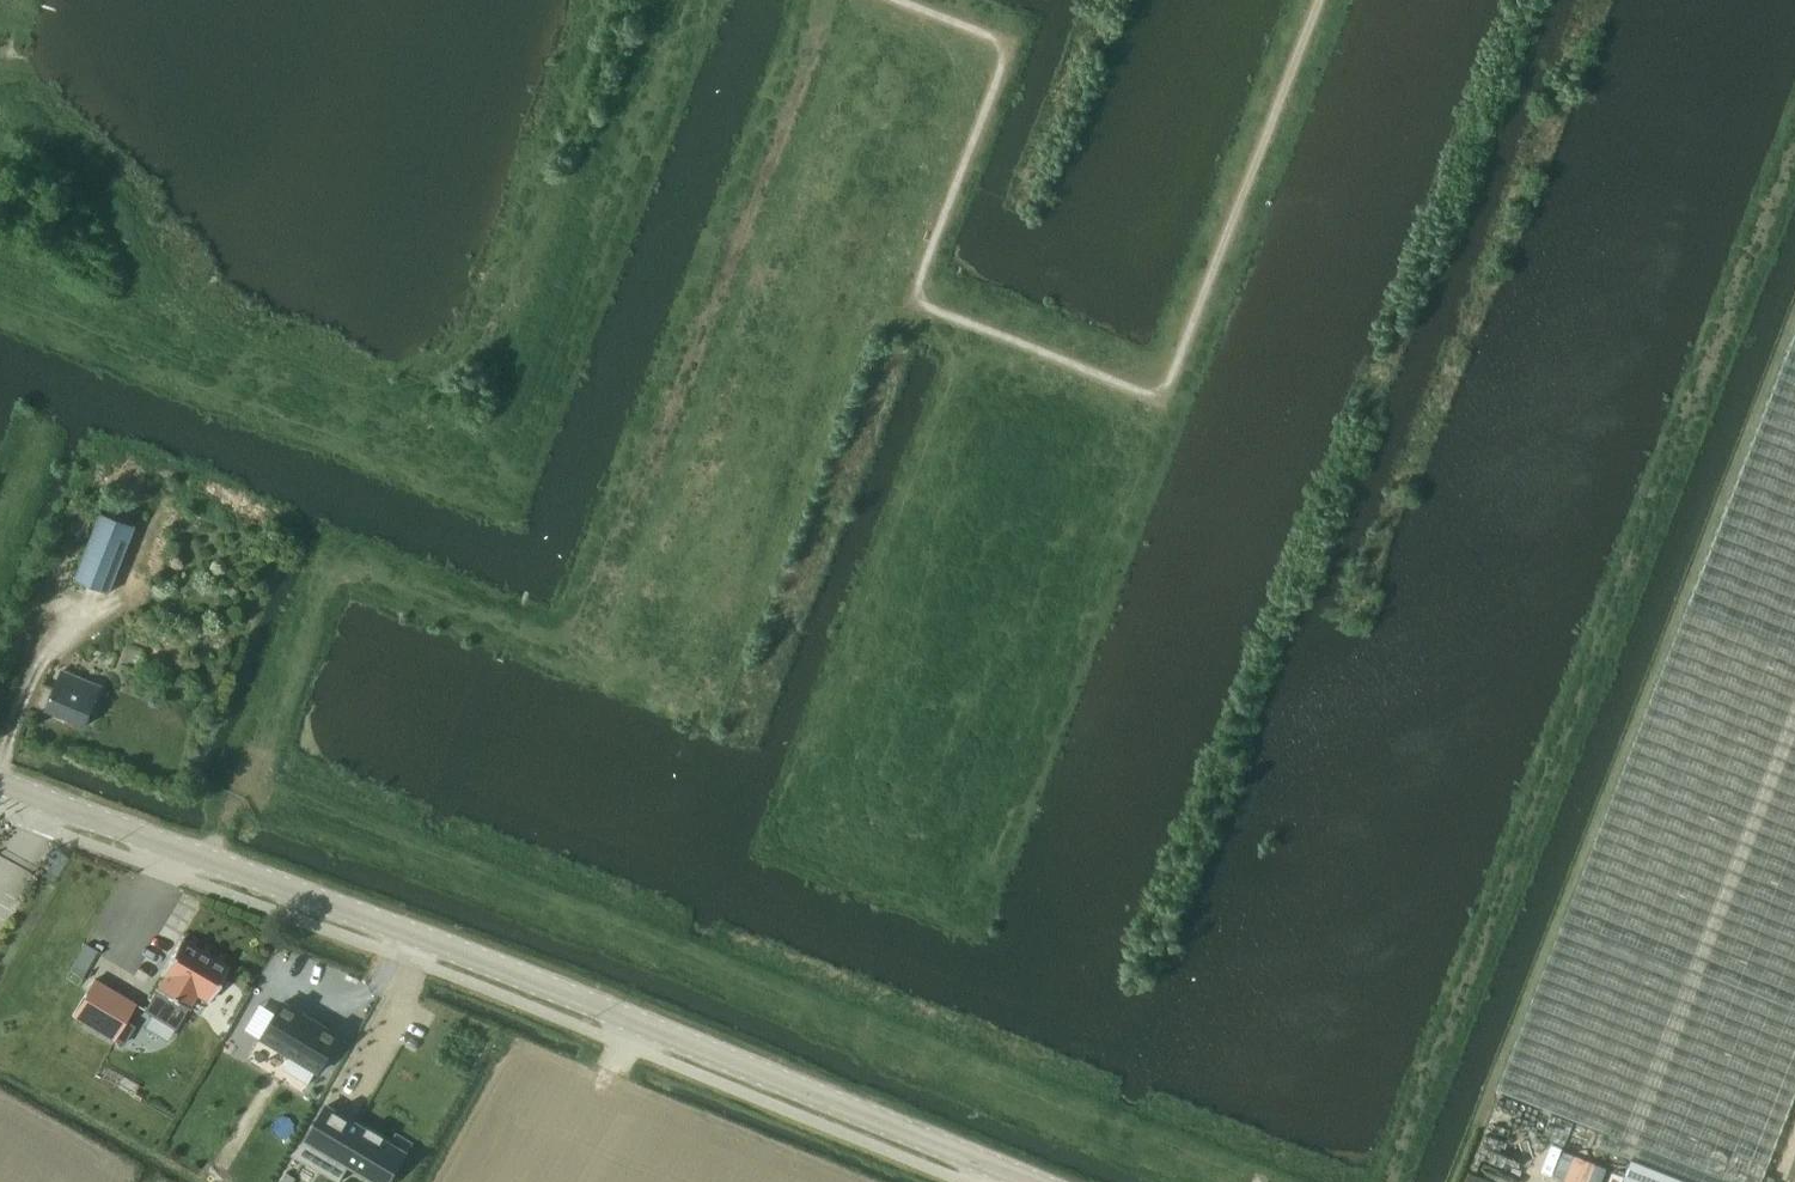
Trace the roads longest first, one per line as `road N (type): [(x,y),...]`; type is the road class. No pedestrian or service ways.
road 1 (secondary): [(1036,1181),(424,936),(0,782)]

